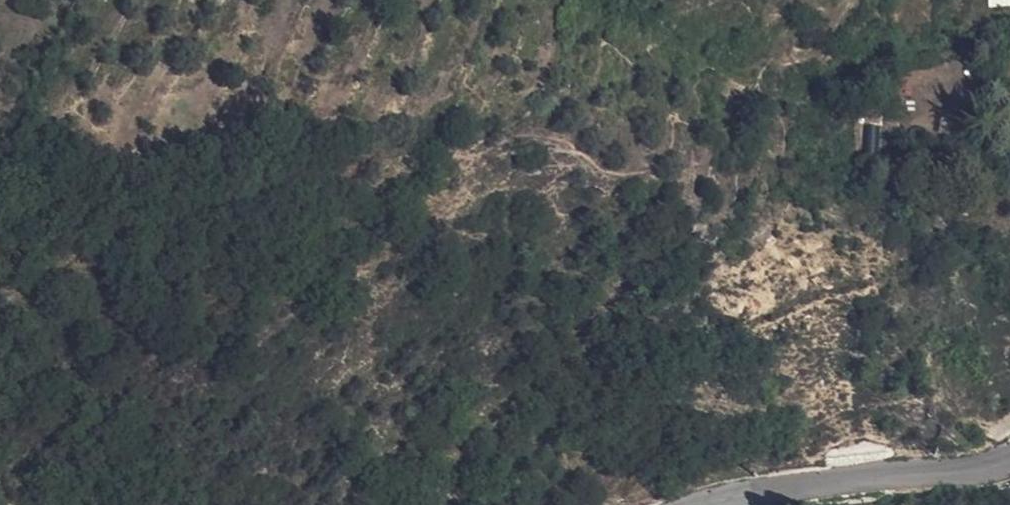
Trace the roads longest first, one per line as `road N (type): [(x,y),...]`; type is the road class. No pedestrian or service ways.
road 1 (secondary): [(684,504),(758,486),(1009,463)]

